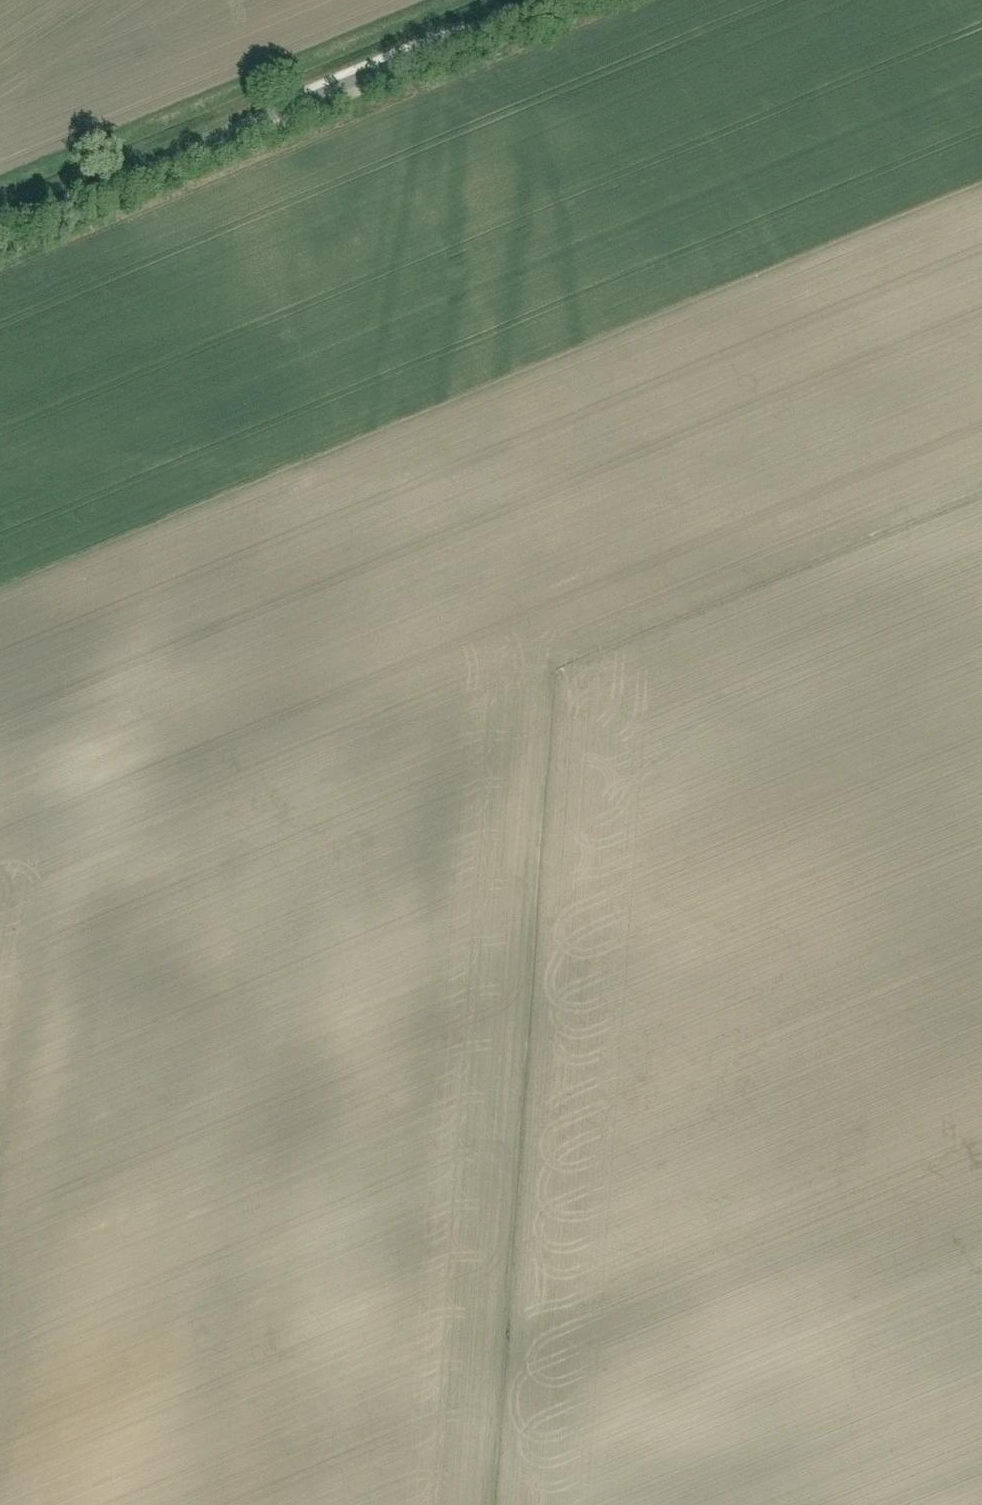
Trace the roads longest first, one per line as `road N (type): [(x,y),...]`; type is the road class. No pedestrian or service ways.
road 1 (unclassified): [(524,0),(0,234)]

